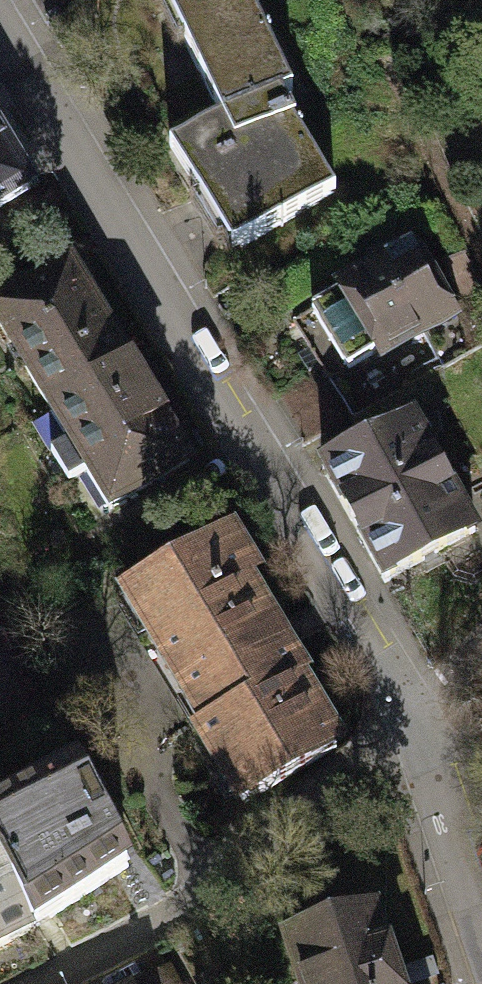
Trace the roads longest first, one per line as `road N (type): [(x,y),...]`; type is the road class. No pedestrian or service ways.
road 1 (residential): [(0,31),(370,669),(408,715)]
road 2 (residential): [(408,715),(160,919),(32,983)]
road 3 (residential): [(408,715),(481,945)]

